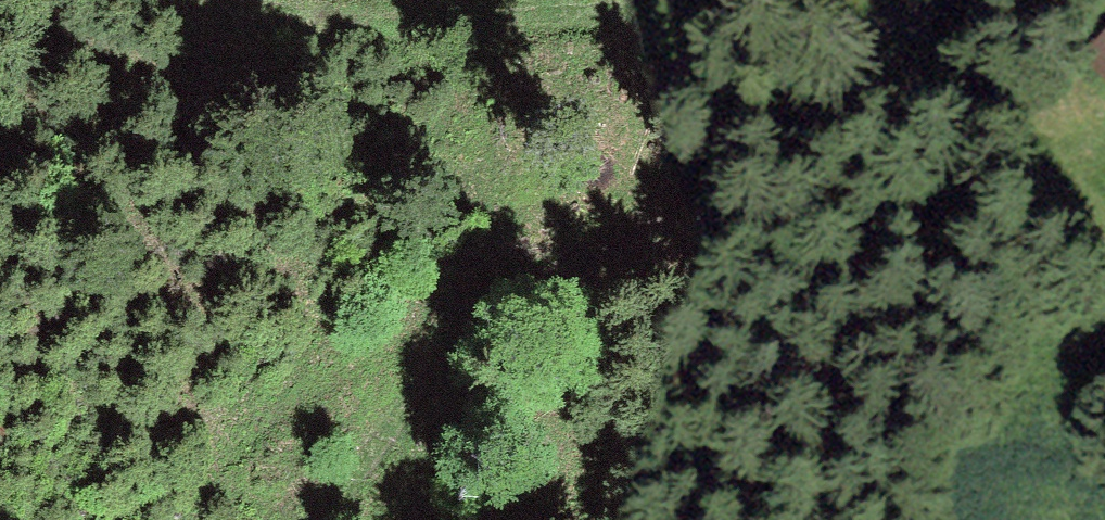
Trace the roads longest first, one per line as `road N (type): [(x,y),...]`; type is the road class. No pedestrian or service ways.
road 1 (track): [(1104,262),(976,122),(887,106),(750,155),(521,286),(351,468),(326,519)]
road 2 (track): [(942,116),(873,49),(806,16),(726,4),(308,22),(230,0)]

